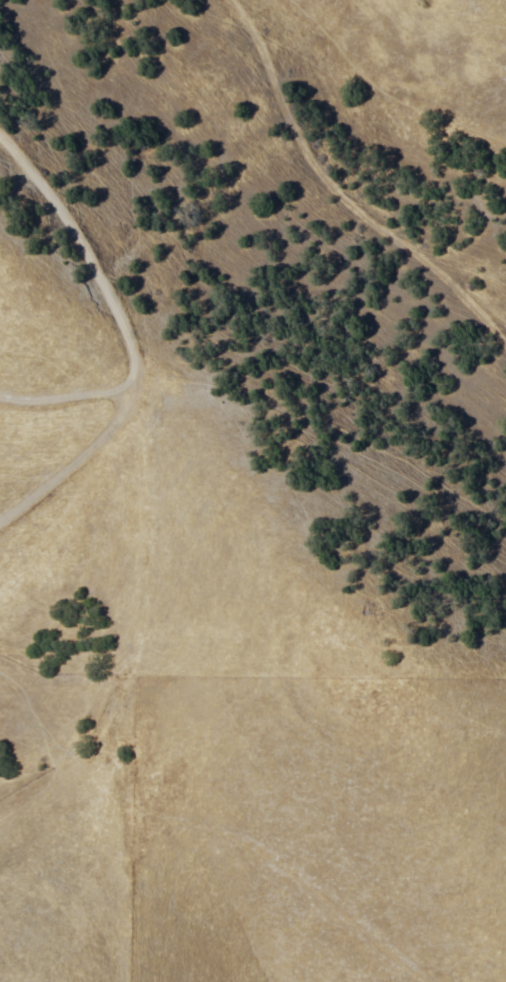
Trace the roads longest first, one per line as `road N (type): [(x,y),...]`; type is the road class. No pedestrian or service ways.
road 1 (track): [(0,368),(120,392),(386,666),(505,812)]
road 2 (track): [(0,126),(20,143),(115,291),(120,392),(109,445),(67,492),(0,532)]

